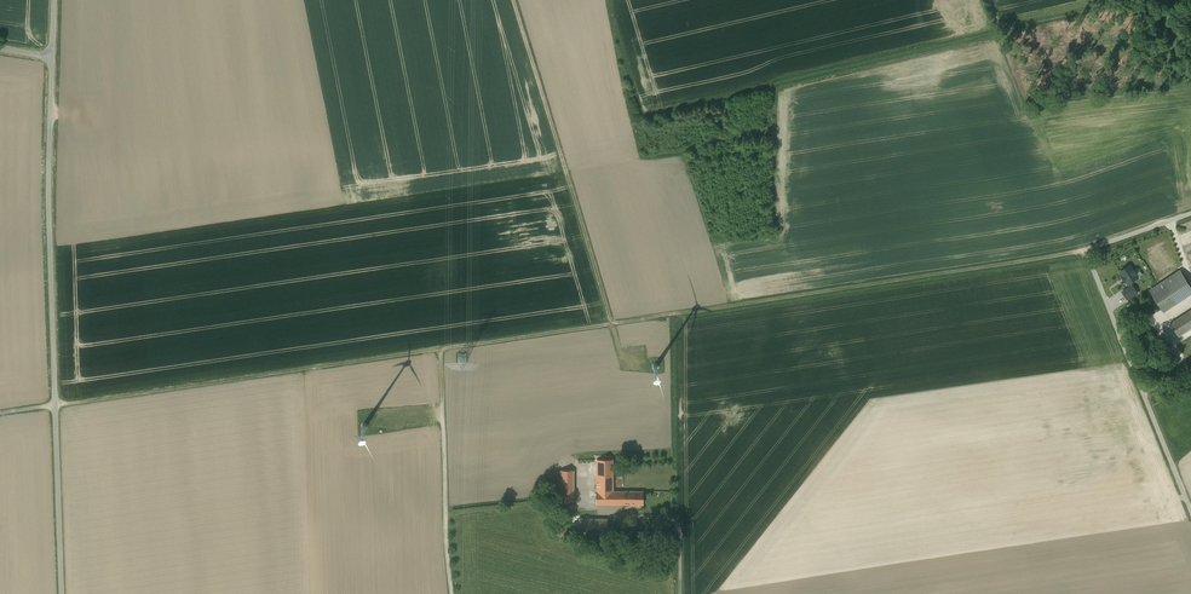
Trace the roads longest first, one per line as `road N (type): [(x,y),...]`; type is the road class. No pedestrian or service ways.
road 1 (track): [(1084,249),(445,351)]
road 2 (unclassified): [(51,58),(63,593)]
road 3 (unclassified): [(1190,213),(1084,249),(1190,516)]
road 4 (track): [(55,404),(445,351)]
road 5 (track): [(611,325),(514,0)]
road 6 (track): [(445,351),(453,593)]

